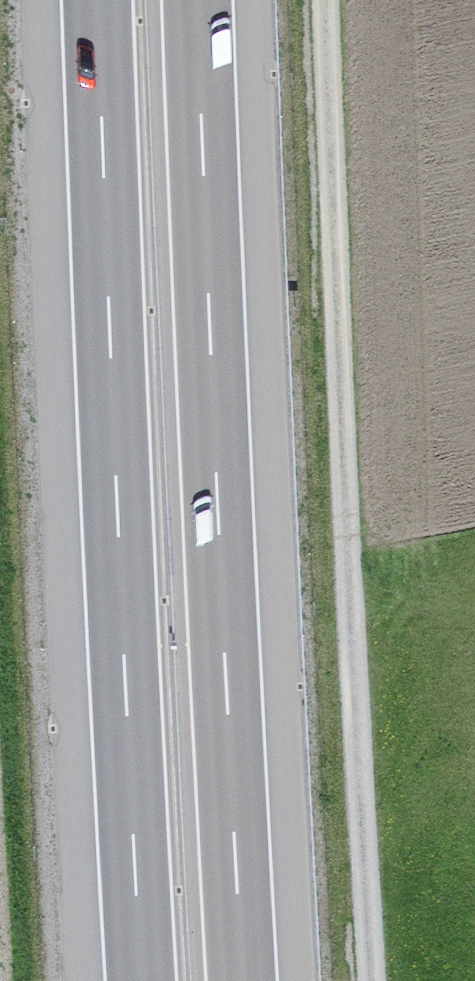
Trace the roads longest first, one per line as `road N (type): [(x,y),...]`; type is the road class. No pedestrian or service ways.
road 1 (motorway): [(97,0),(142,980)]
road 2 (motorway): [(242,980),(197,0)]
road 3 (track): [(371,980),(326,0)]

